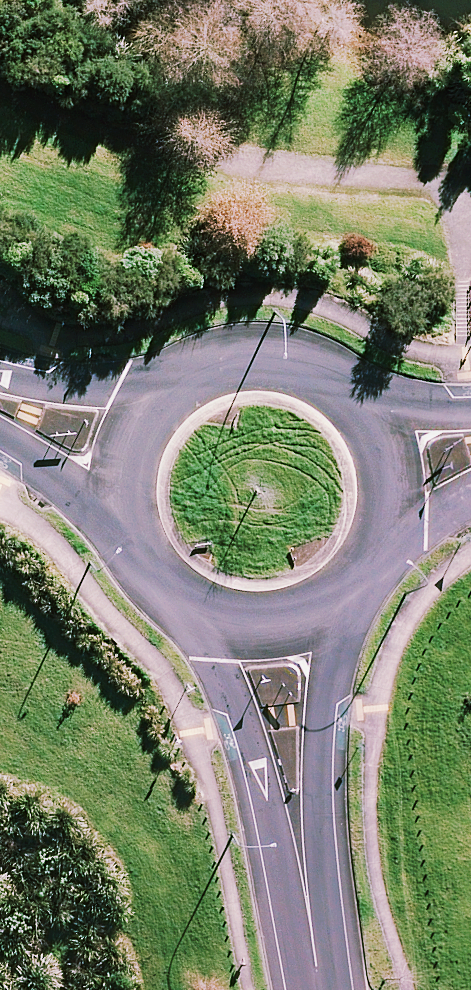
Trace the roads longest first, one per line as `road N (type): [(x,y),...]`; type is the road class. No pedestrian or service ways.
road 1 (tertiary): [(311,928),(245,710),(183,594)]
road 2 (tertiary): [(339,610),(317,748),(311,928)]
road 3 (tertiary): [(156,390),(229,351),(282,356),(343,389)]
road 4 (tertiary): [(343,389),(369,411),(386,459),(388,539),(370,566)]
road 5 (tertiary): [(339,610),(265,629),(205,613),(183,594)]
road 6 (tertiary): [(0,376),(156,390)]
road 7 (tertiary): [(115,508),(0,438)]
road 8 (tertiary): [(343,389),(470,410)]
road 9 (tertiary): [(115,508),(122,454),(156,390)]
road 10 (tertiary): [(470,490),(370,566)]

